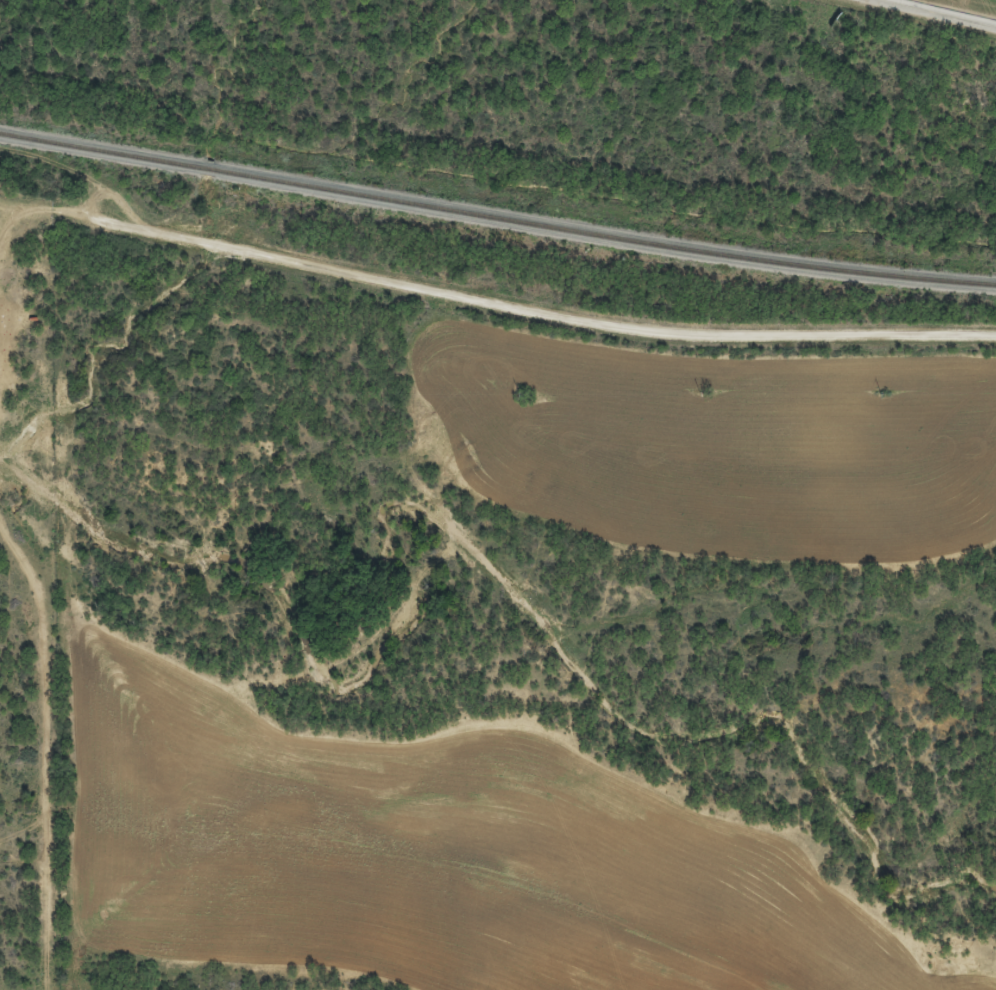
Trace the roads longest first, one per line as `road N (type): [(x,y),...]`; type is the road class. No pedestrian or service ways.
road 1 (residential): [(995,390),(837,395),(188,243),(0,213)]
road 2 (tertiary): [(995,33),(854,0)]

